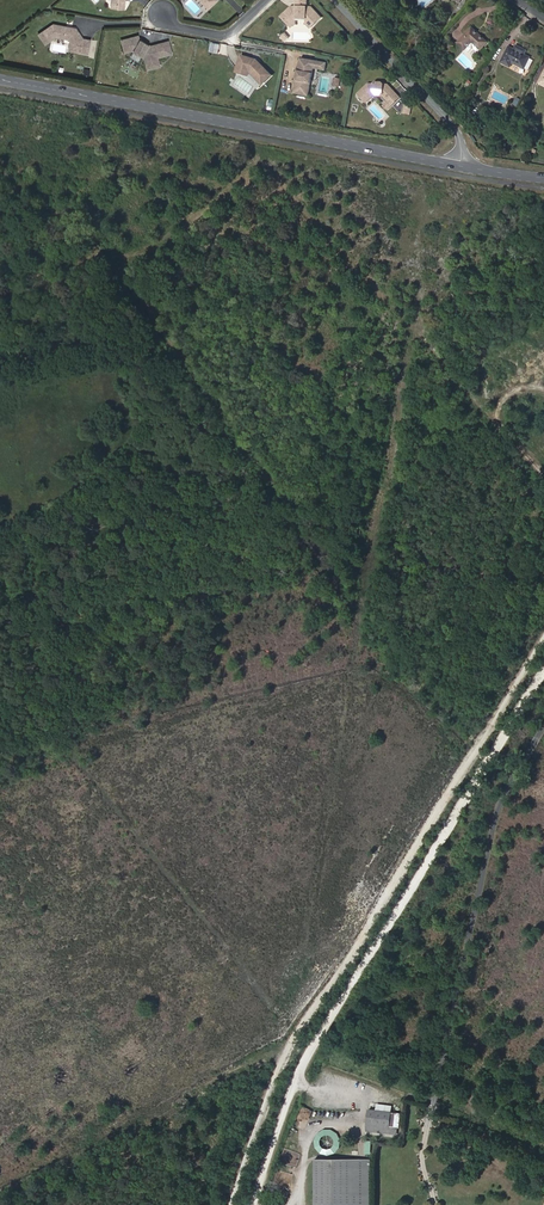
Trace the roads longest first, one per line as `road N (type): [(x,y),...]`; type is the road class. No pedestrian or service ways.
road 1 (track): [(543,641),(291,1039),(230,1204)]
road 2 (track): [(253,1204),(302,1064),(543,670)]
road 3 (track): [(543,467),(266,173),(144,251)]
road 4 (tertiary): [(464,167),(0,80)]
road 5 (tertiary): [(464,167),(456,127),(336,0)]
road 6 (residential): [(162,14),(178,27),(217,36),(235,31),(268,0)]

